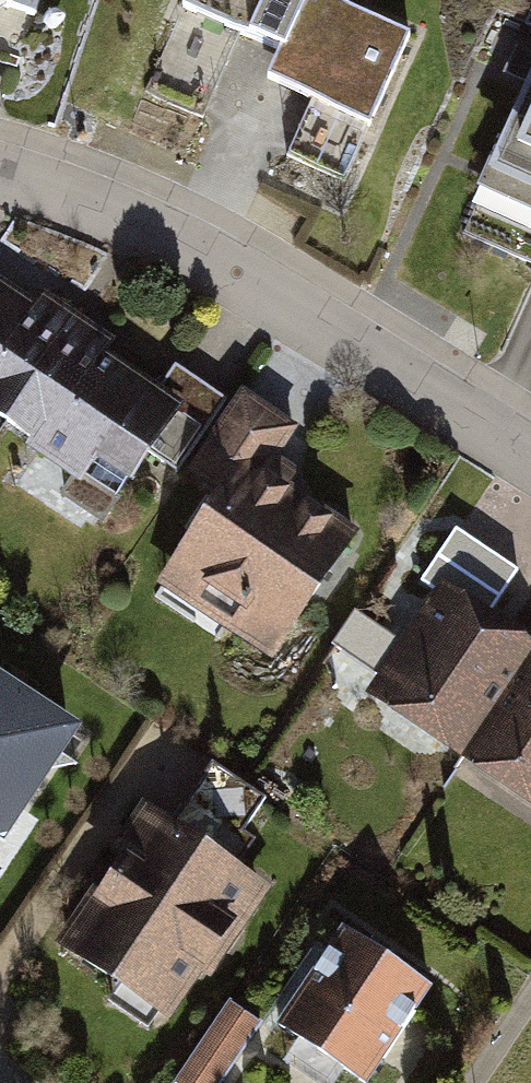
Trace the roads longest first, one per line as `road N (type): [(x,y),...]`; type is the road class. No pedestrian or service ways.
road 1 (residential): [(530,459),(210,259),(139,225),(0,177)]

